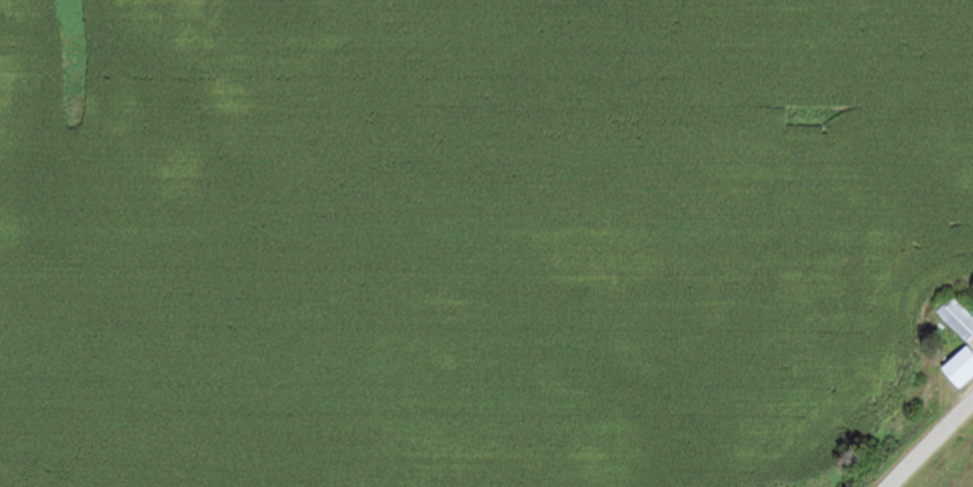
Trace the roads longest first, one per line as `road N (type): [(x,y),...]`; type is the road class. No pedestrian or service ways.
road 1 (residential): [(887,486),(972,400)]

